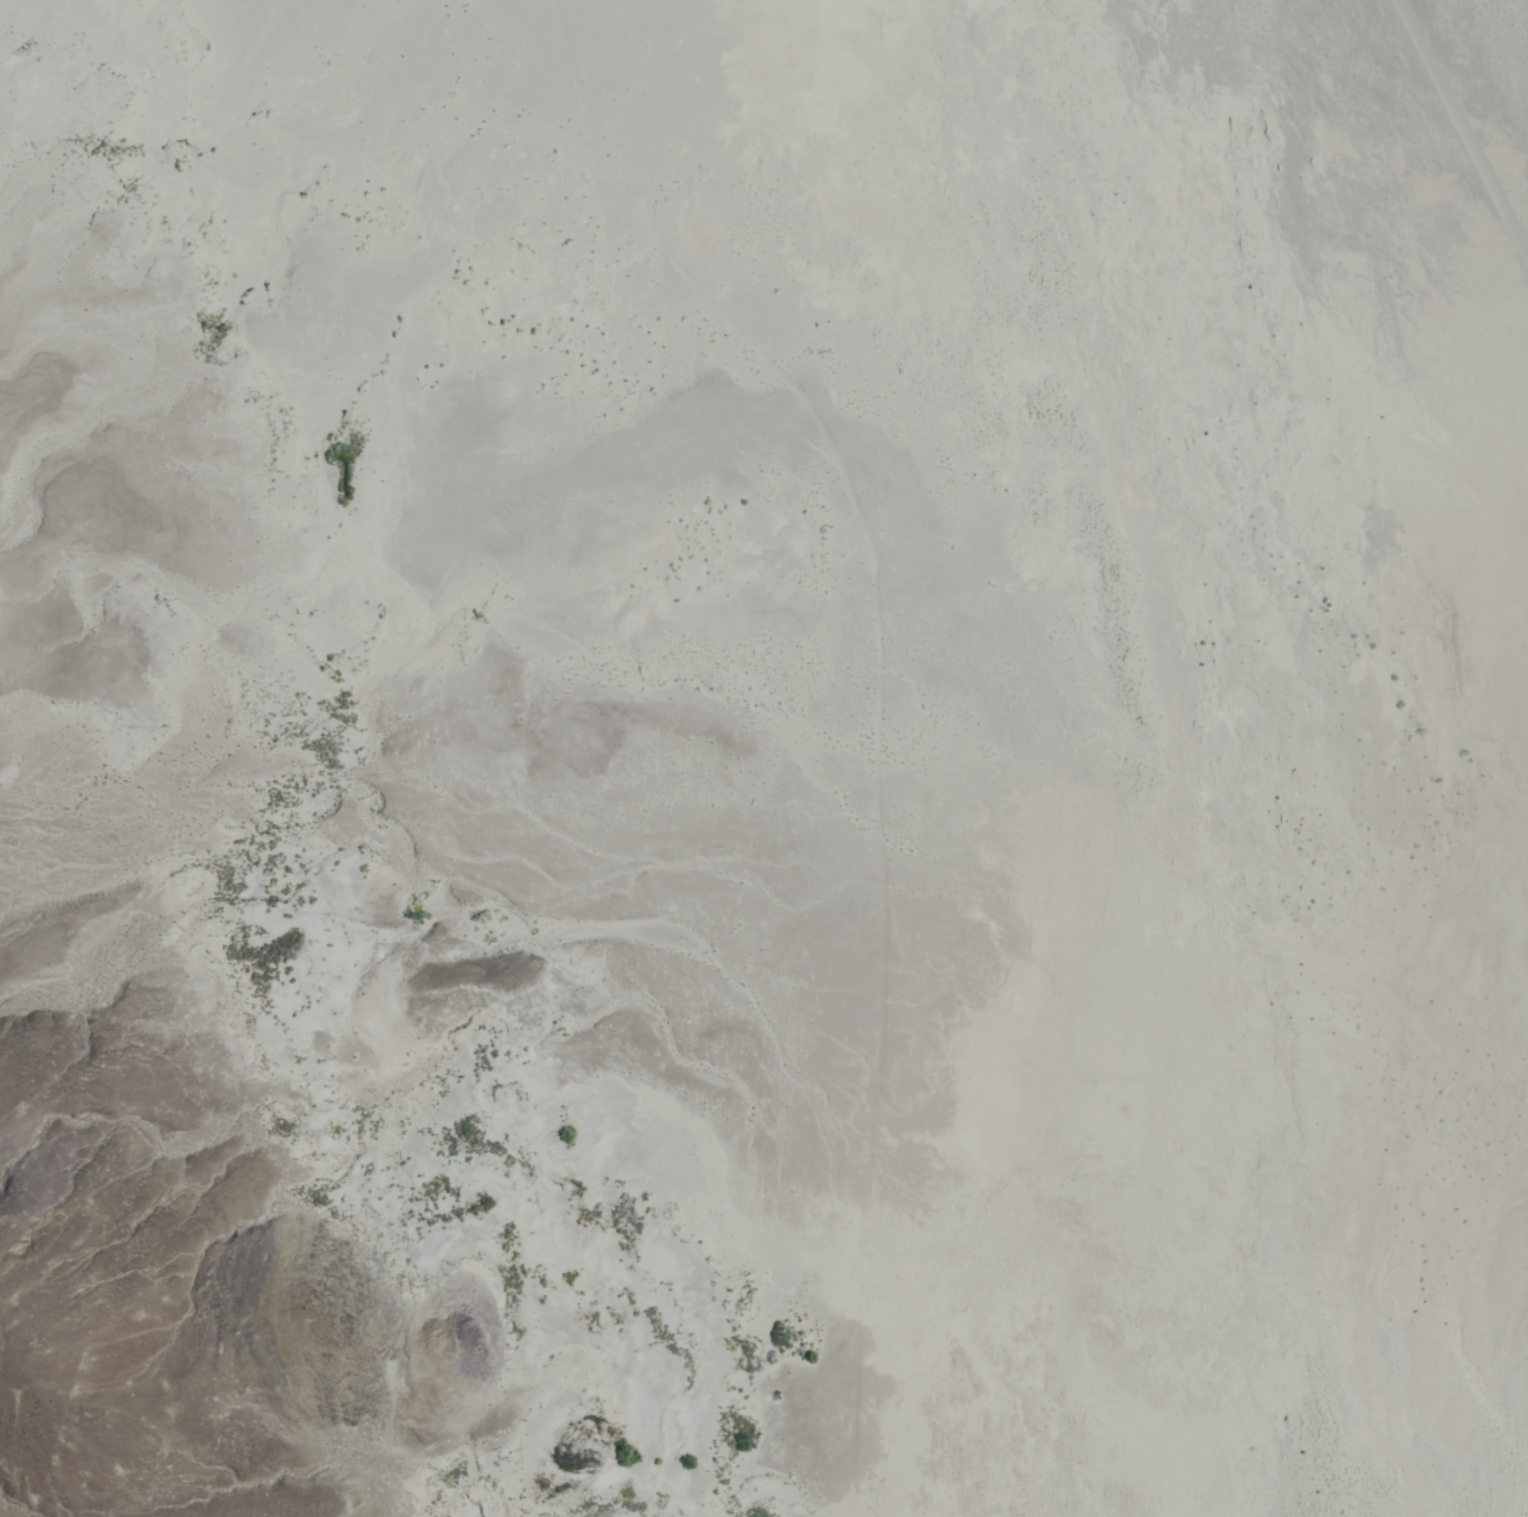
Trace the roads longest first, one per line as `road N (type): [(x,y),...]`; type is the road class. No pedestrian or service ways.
road 1 (track): [(1403,0),(1527,235)]

